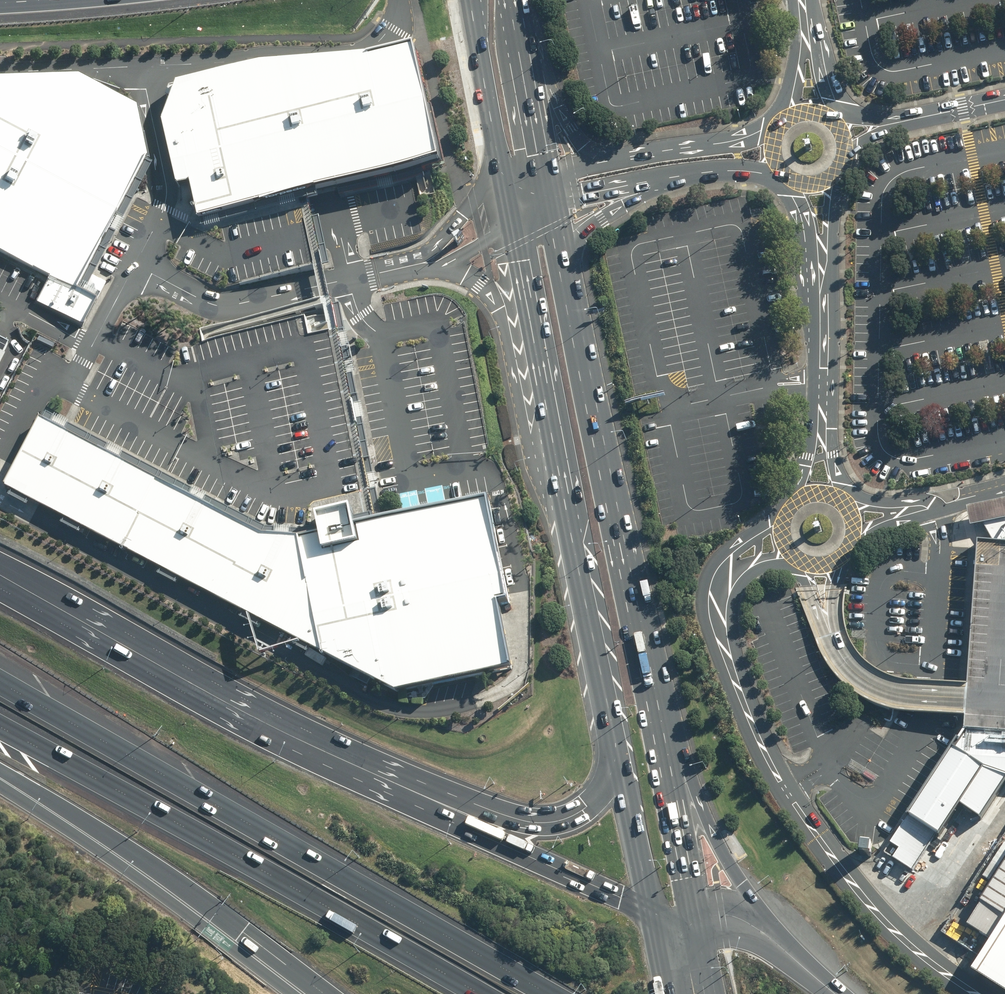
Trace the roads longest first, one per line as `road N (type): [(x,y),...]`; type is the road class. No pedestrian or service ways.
road 1 (motorway): [(0,681),(548,993)]
road 2 (motorway): [(476,993),(0,727)]
road 3 (primary): [(562,281),(670,767)]
road 4 (motorway): [(0,577),(257,720),(373,774)]
road 5 (motorway): [(323,993),(105,836),(0,773)]
road 6 (primary): [(621,768),(550,427)]
road 7 (motorway): [(373,774),(460,826),(652,912)]
road 8 (motorway): [(373,774),(542,826),(585,808),(621,768)]
road 9 (motorway): [(670,767),(727,863),(815,977)]
road 10 (primary): [(522,44),(562,281)]
road 11 (primary): [(550,427),(512,203)]
road 12 (primary): [(550,427),(491,286),(440,265)]
road 13 (primary): [(522,44),(583,148),(643,157)]
road 14 (primary): [(691,175),(581,234),(562,281)]
road 15 (primary): [(440,265),(412,263),(464,217),(498,152)]
road 16 (primary): [(670,767),(700,920)]
road 17 (primary): [(498,152),(475,0)]
road 18 (primary): [(652,912),(621,768)]
road 19 (motorway): [(700,920),(743,932),(815,977)]

